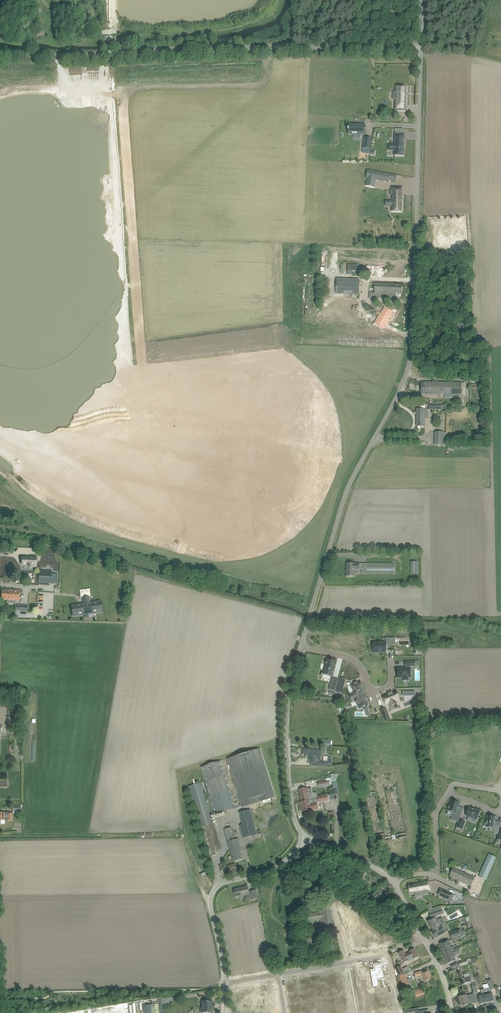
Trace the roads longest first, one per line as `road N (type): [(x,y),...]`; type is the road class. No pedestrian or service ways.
road 1 (unclassified): [(301,647),(348,486),(399,393),(410,353),(420,51)]
road 2 (unclassified): [(420,51),(0,55)]
road 3 (residential): [(226,984),(214,891),(280,864),(308,836)]
road 4 (unclassified): [(308,836),(291,805),(285,728),(301,647)]
road 5 (residential): [(451,1012),(439,963),(393,883)]

